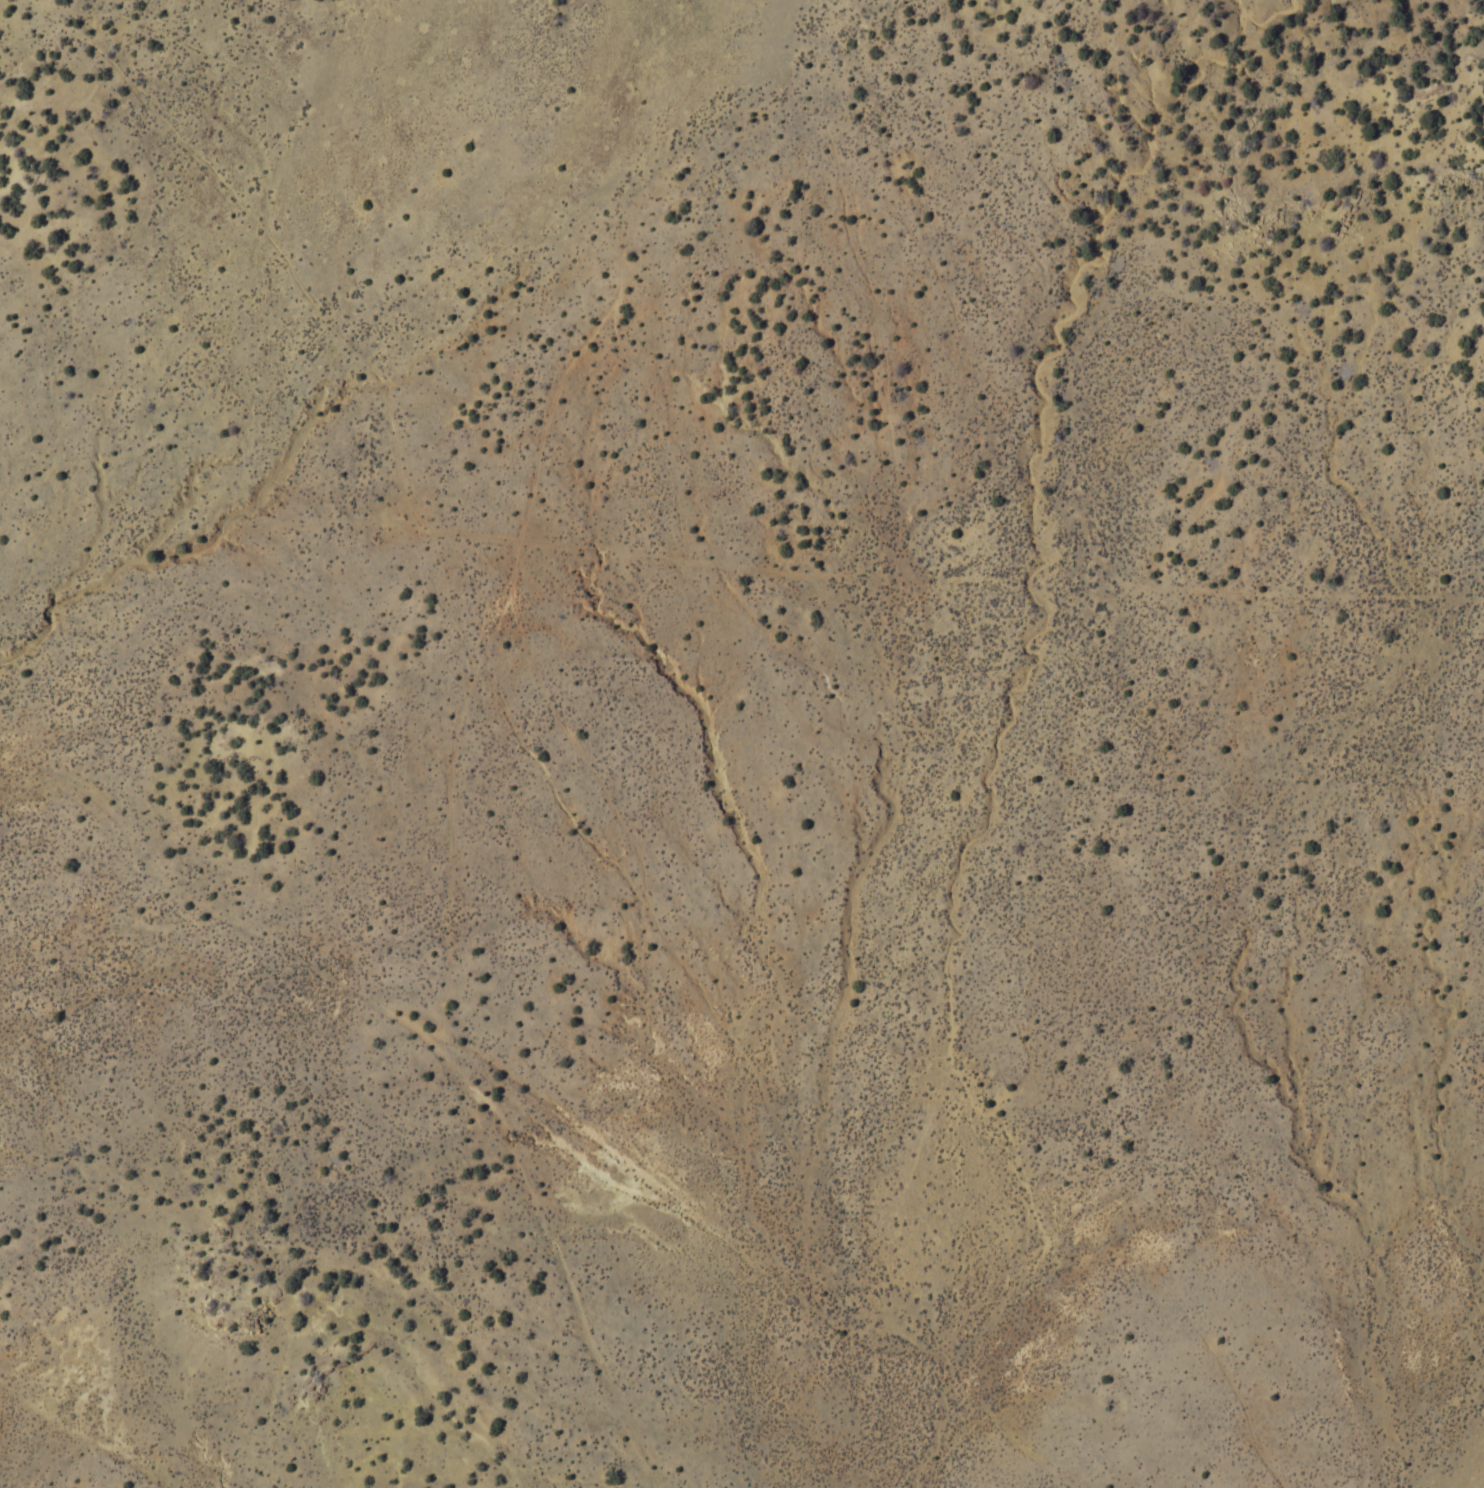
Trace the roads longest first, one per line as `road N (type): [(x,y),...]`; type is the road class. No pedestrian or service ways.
road 1 (track): [(1483,546),(1339,541),(1099,499),(989,531),(566,484),(441,458),(409,342),(378,321),(0,429)]

